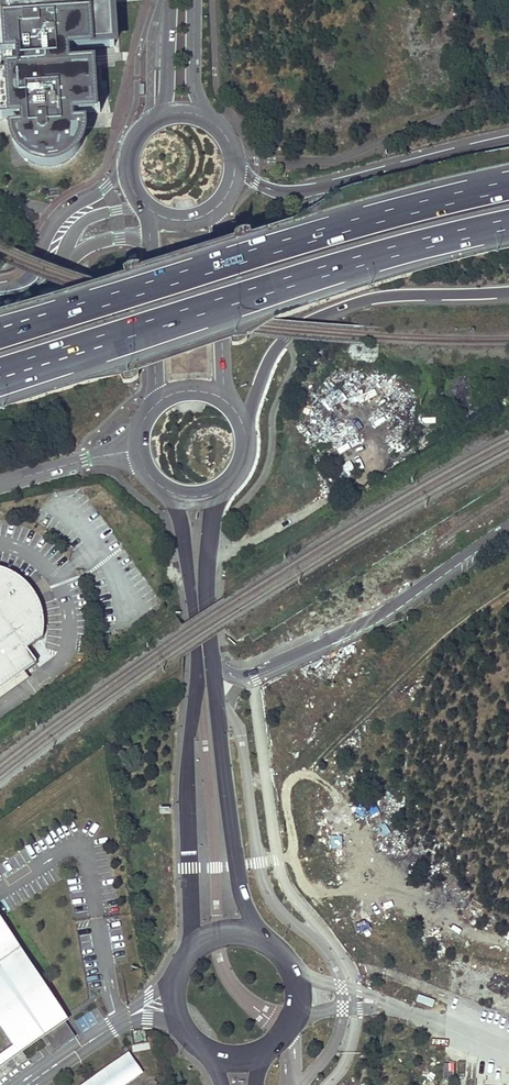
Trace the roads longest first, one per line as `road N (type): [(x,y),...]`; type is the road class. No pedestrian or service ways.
road 1 (motorway): [(0,374),(508,222)]
road 2 (motorway): [(508,185),(0,335)]
road 3 (primary): [(167,492),(183,535),(193,617),(188,947)]
road 4 (unclassified): [(508,525),(372,619),(249,673),(212,664)]
road 5 (motorway): [(243,429),(268,358),(305,321),(368,299),(508,293)]
road 6 (motorway): [(508,138),(290,192),(268,189),(234,163)]
road 7 (primary): [(264,935),(242,898),(212,664)]
road 8 (primary): [(229,404),(221,201)]
road 9 (primary): [(212,664),(208,556),(221,489)]
road 10 (residential): [(127,162),(62,216),(12,290)]
road 11 (primary): [(150,243),(153,405)]
road 12 (primary): [(266,1047),(290,1024),(298,1000),(286,954),(264,935)]
road 13 (primary): [(214,123),(193,81),(194,0)]

